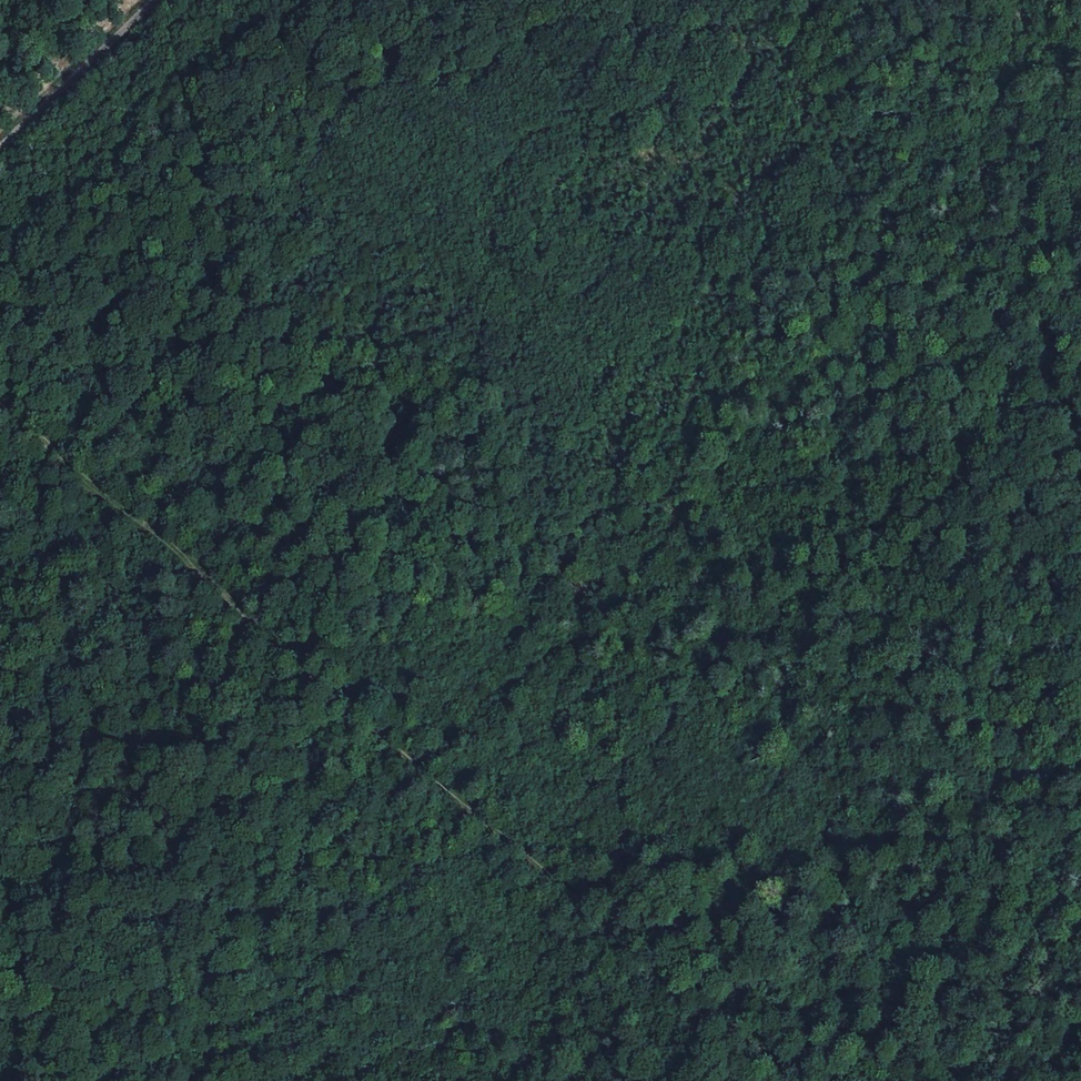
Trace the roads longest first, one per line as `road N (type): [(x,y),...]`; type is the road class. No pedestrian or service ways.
road 1 (track): [(0,160),(164,0)]

